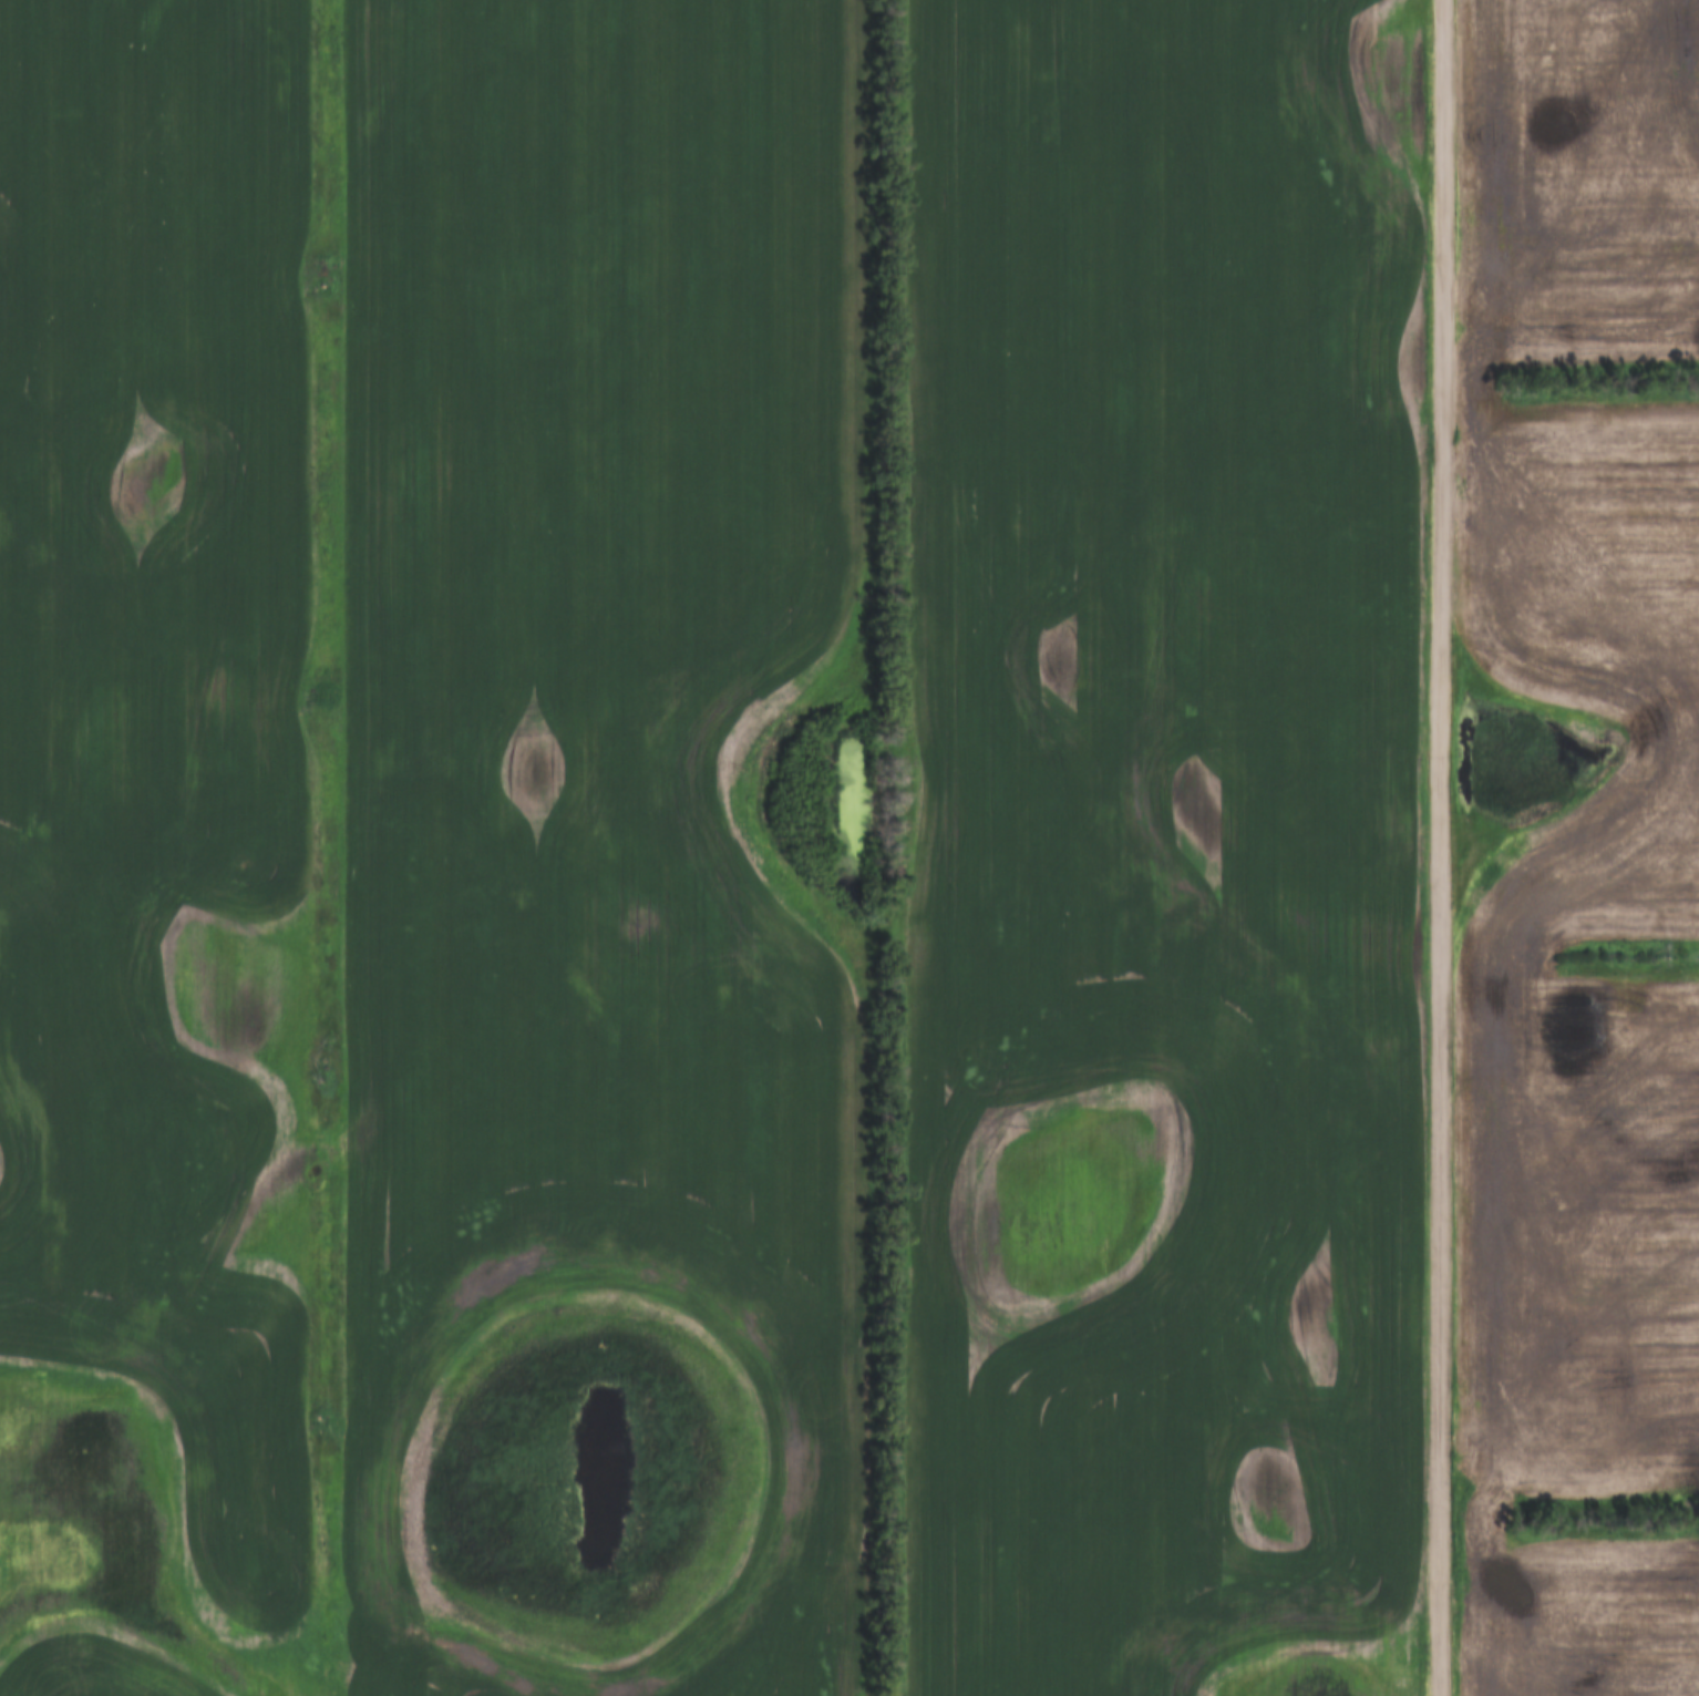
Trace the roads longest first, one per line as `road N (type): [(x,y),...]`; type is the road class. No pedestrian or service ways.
road 1 (residential): [(1438,1695),(1442,0)]

